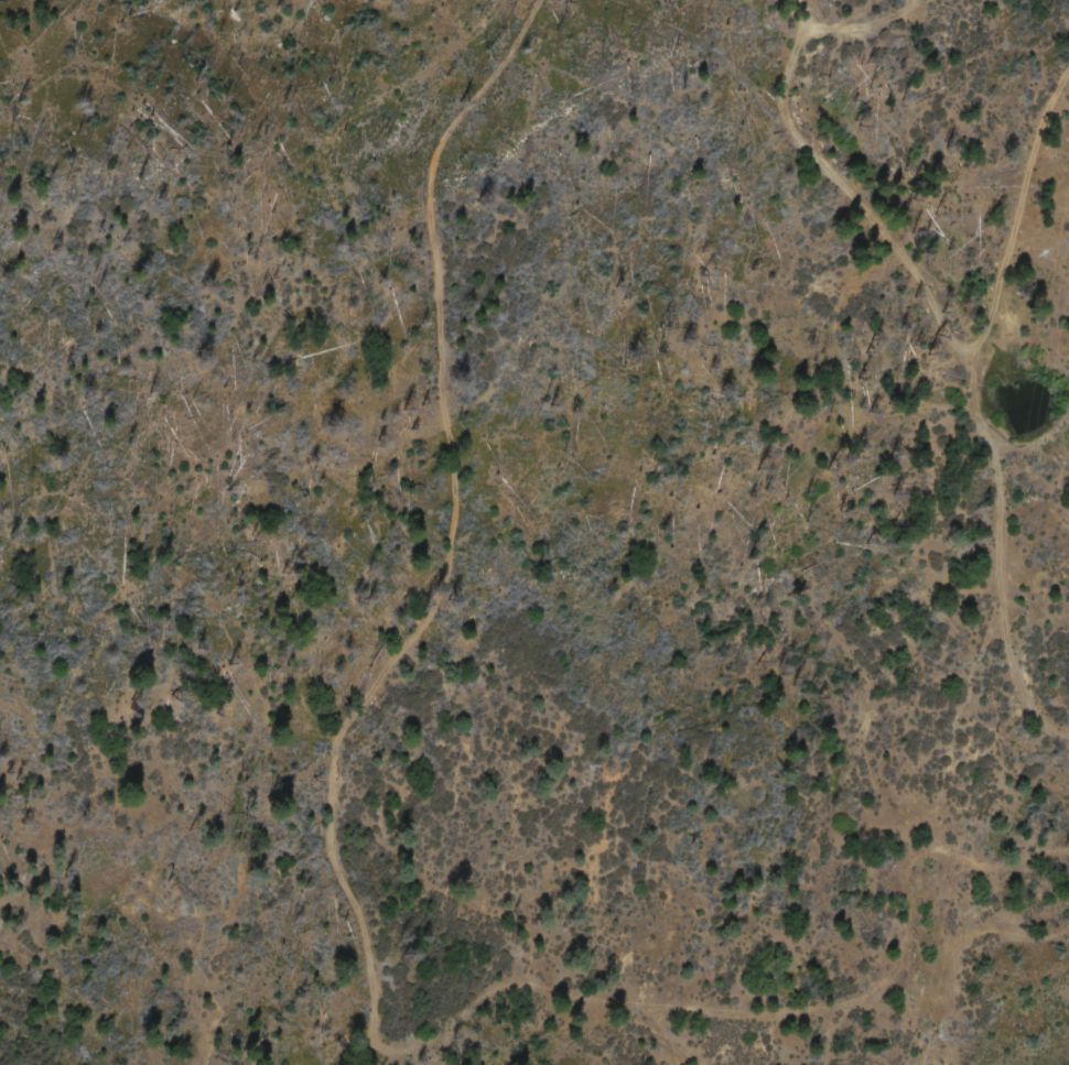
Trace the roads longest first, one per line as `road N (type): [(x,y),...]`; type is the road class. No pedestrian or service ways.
road 1 (residential): [(1068,313),(933,228),(872,135),(821,0)]

